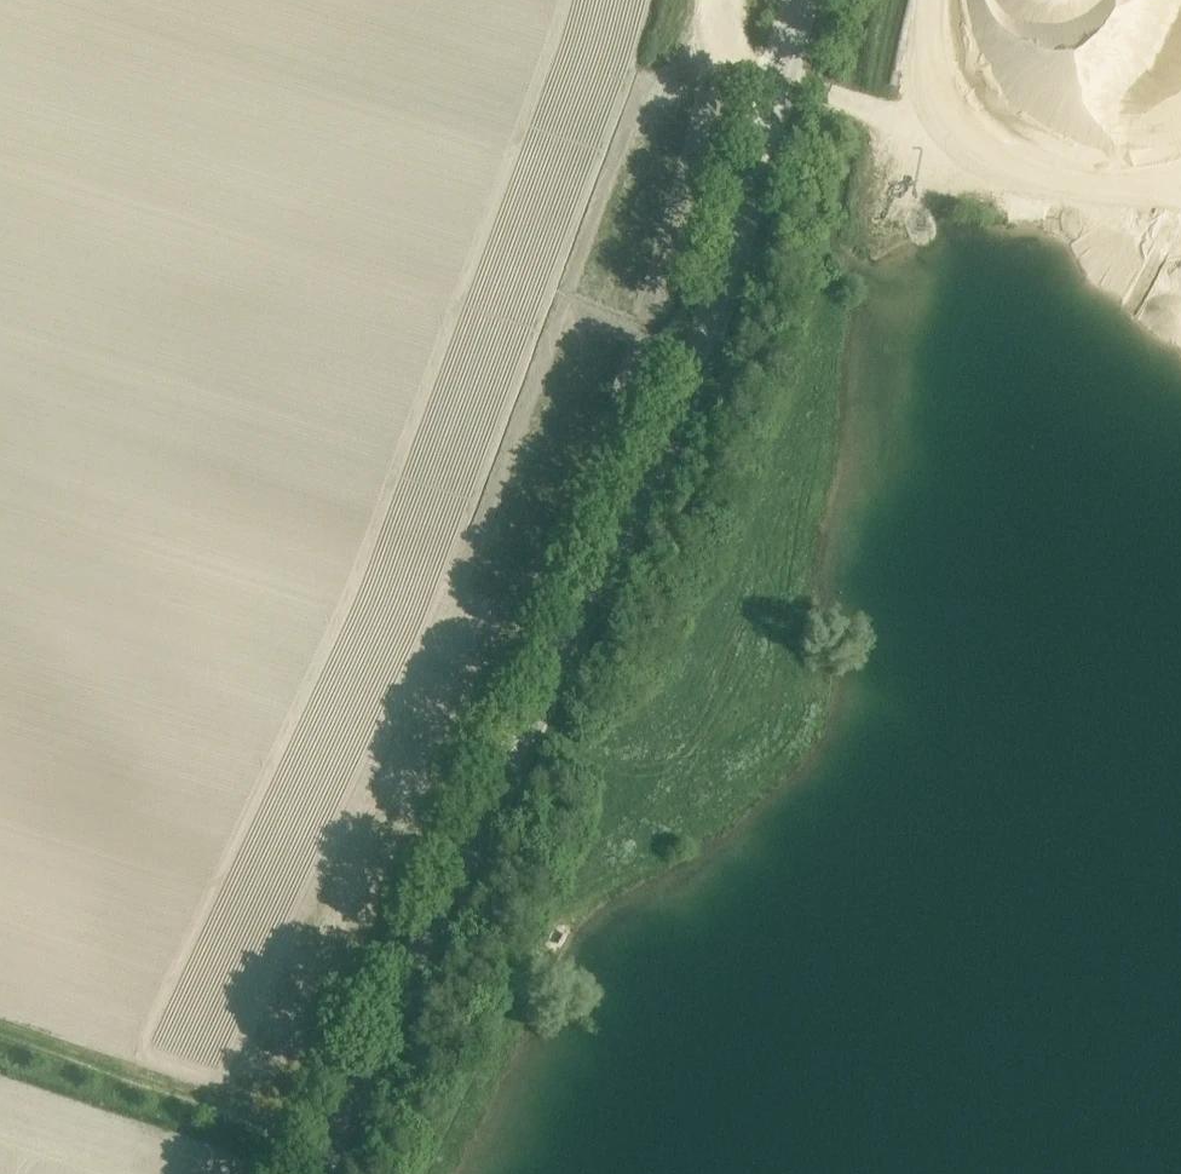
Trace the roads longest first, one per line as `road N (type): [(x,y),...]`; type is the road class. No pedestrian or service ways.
road 1 (unclassified): [(311,1173),(629,510),(701,321),(786,0)]

